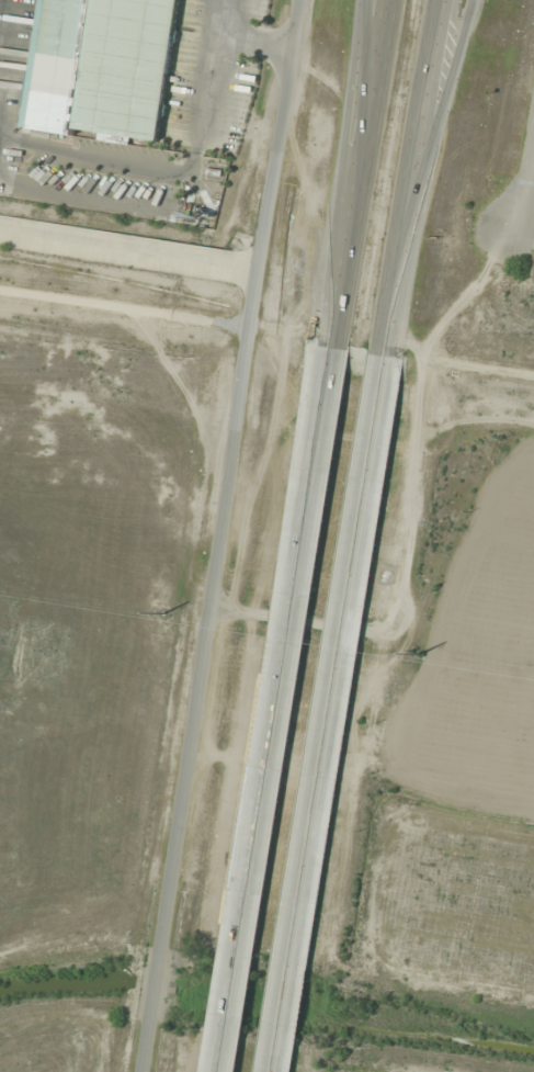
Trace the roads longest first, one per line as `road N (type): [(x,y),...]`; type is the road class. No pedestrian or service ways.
road 1 (residential): [(299,0),(141,1071)]
road 2 (primary): [(332,346),(217,1071)]
road 3 (primary): [(282,1071),(388,356)]
road 4 (primary): [(388,356),(453,0)]
road 5 (primary): [(389,0),(332,346)]
road 6 (primary): [(398,294),(479,0)]
road 7 (primary): [(372,0),(342,282)]
road 8 (residential): [(0,231),(260,272)]
road 9 (track): [(252,327),(0,290)]

